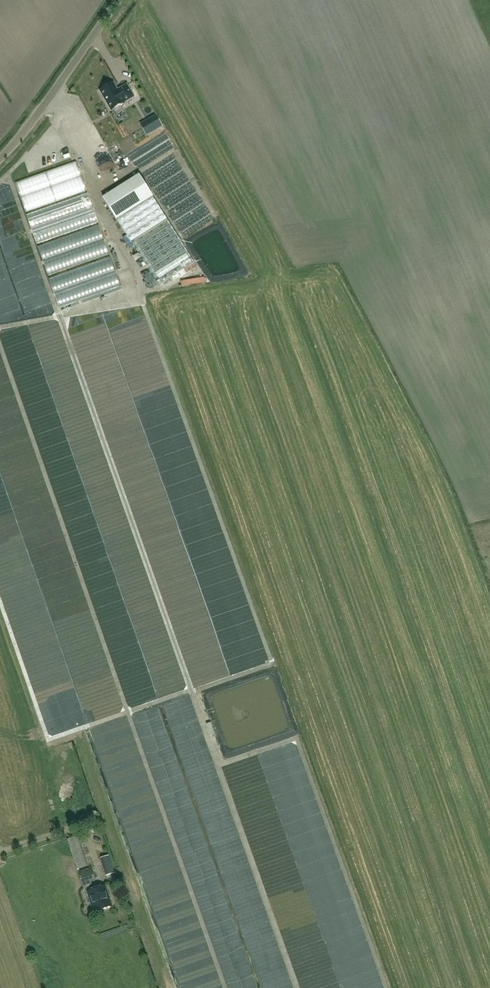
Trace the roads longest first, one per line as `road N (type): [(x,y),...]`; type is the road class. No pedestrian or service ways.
road 1 (unclassified): [(0,160),(119,0)]

